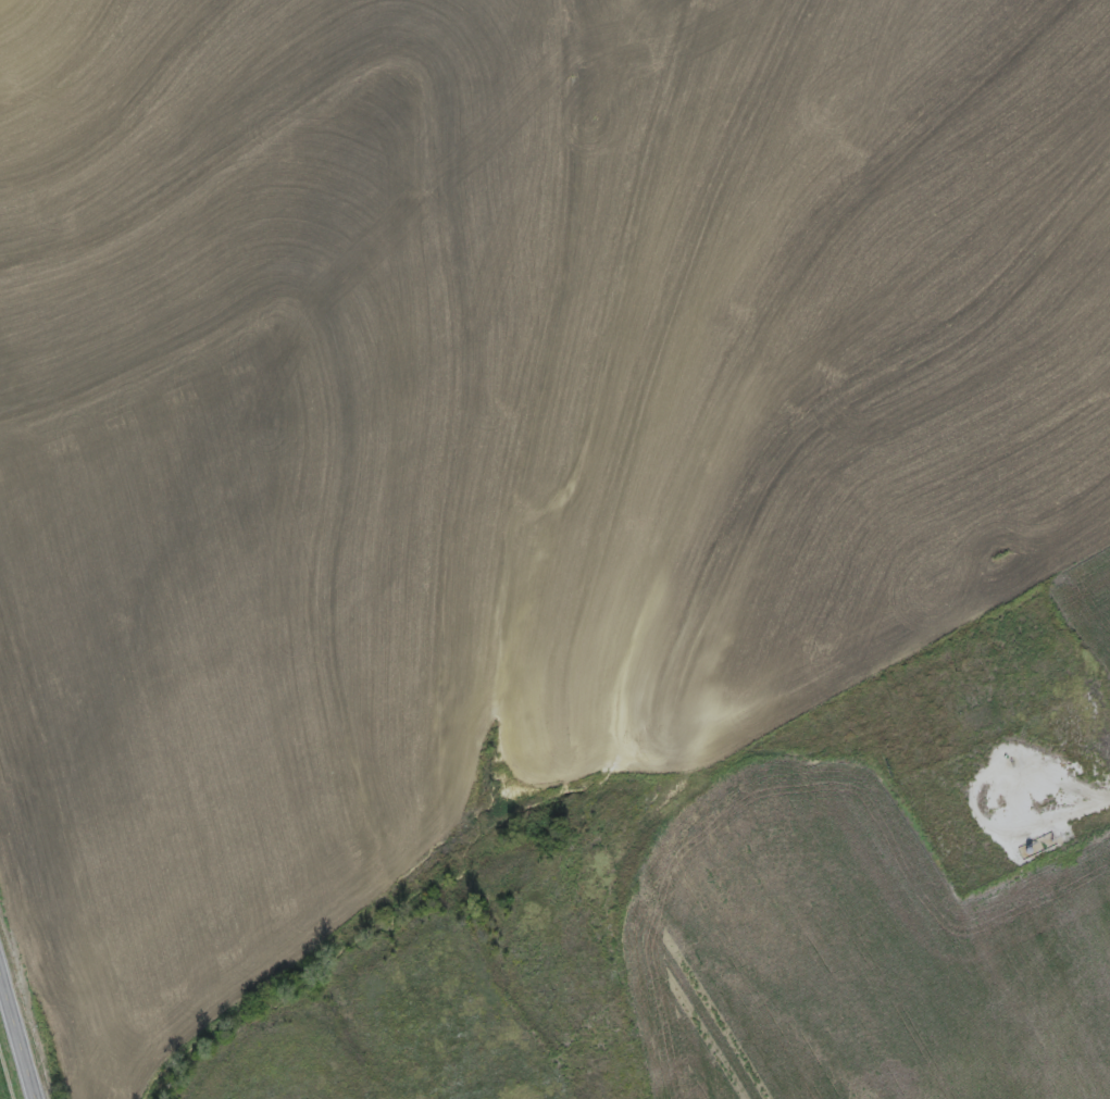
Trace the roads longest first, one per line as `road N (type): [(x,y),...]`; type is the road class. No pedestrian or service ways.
road 1 (tertiary): [(39,1098),(0,971)]

